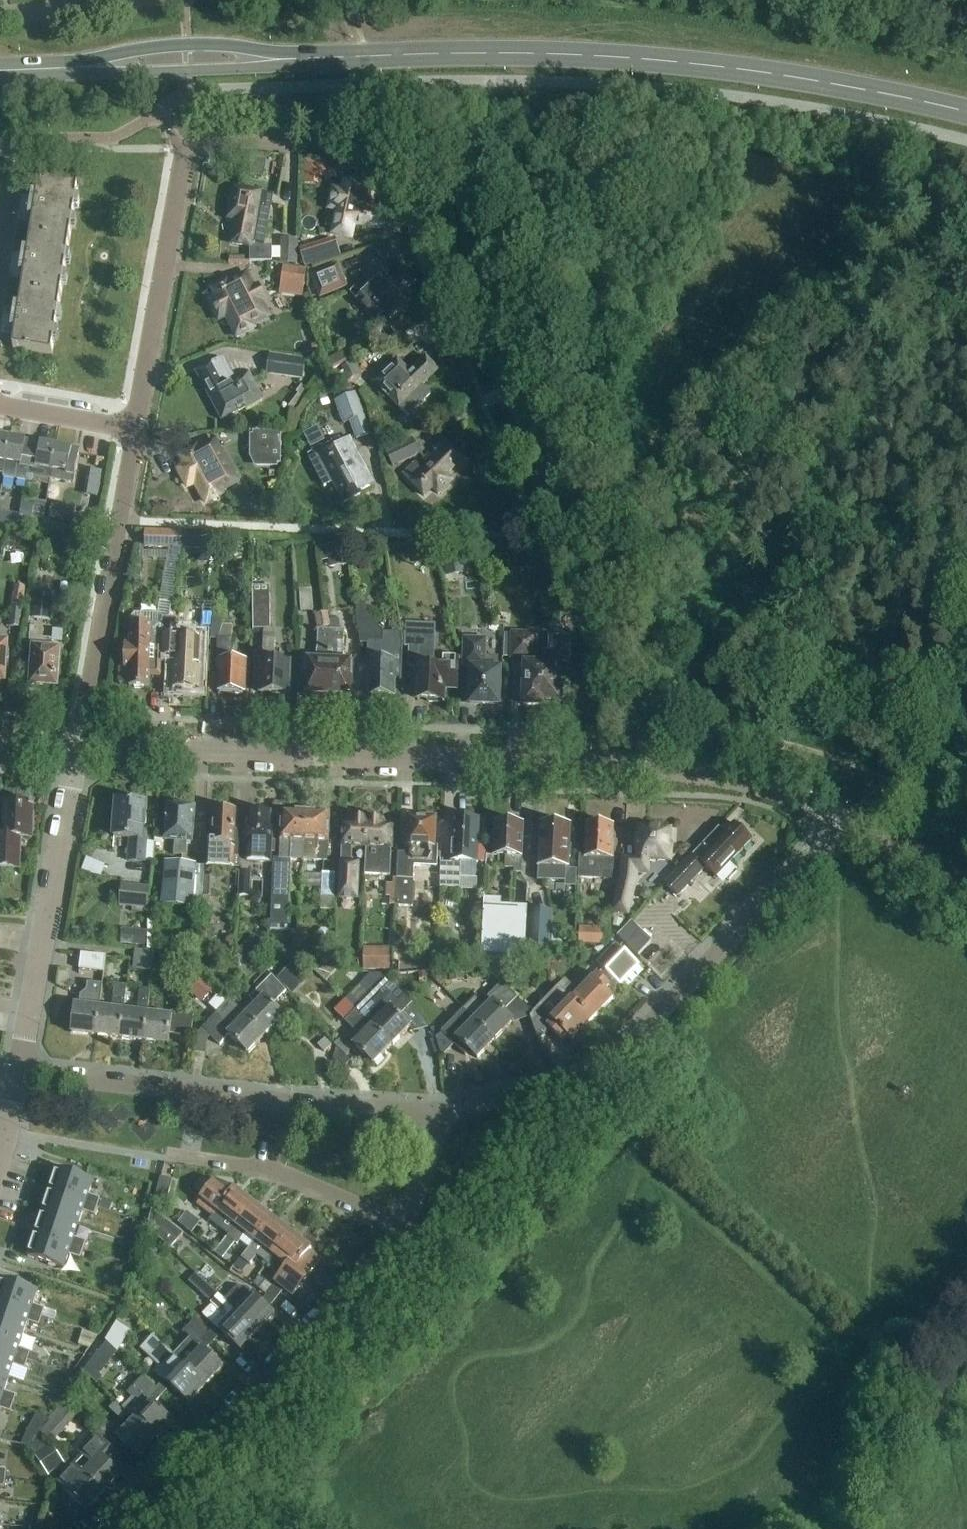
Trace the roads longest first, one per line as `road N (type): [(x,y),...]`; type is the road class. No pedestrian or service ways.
road 1 (unclassified): [(846,819),(767,786),(699,772),(78,745)]
road 2 (secondary): [(287,60),(588,57),(830,83),(966,113)]
road 3 (track): [(654,769),(649,737),(409,159)]
road 4 (residential): [(439,1116),(403,1226),(116,1528)]
road 5 (residential): [(846,819),(608,1063),(439,1116)]
road 6 (residential): [(133,430),(189,147),(269,143),(409,159)]
road 7 (residential): [(439,1116),(21,1073)]
road 8 (residential): [(78,745),(21,1073)]
road 9 (residential): [(78,745),(133,430)]
road 10 (track): [(966,1317),(853,1528)]
road 11 (secondary): [(287,60),(188,45),(84,67)]
road 12 (secondary): [(84,67),(189,71),(287,60)]
road 13 (residential): [(0,18),(137,0)]
road 14 (unclassified): [(966,887),(846,819)]
road 15 (residential): [(0,408),(133,430)]

